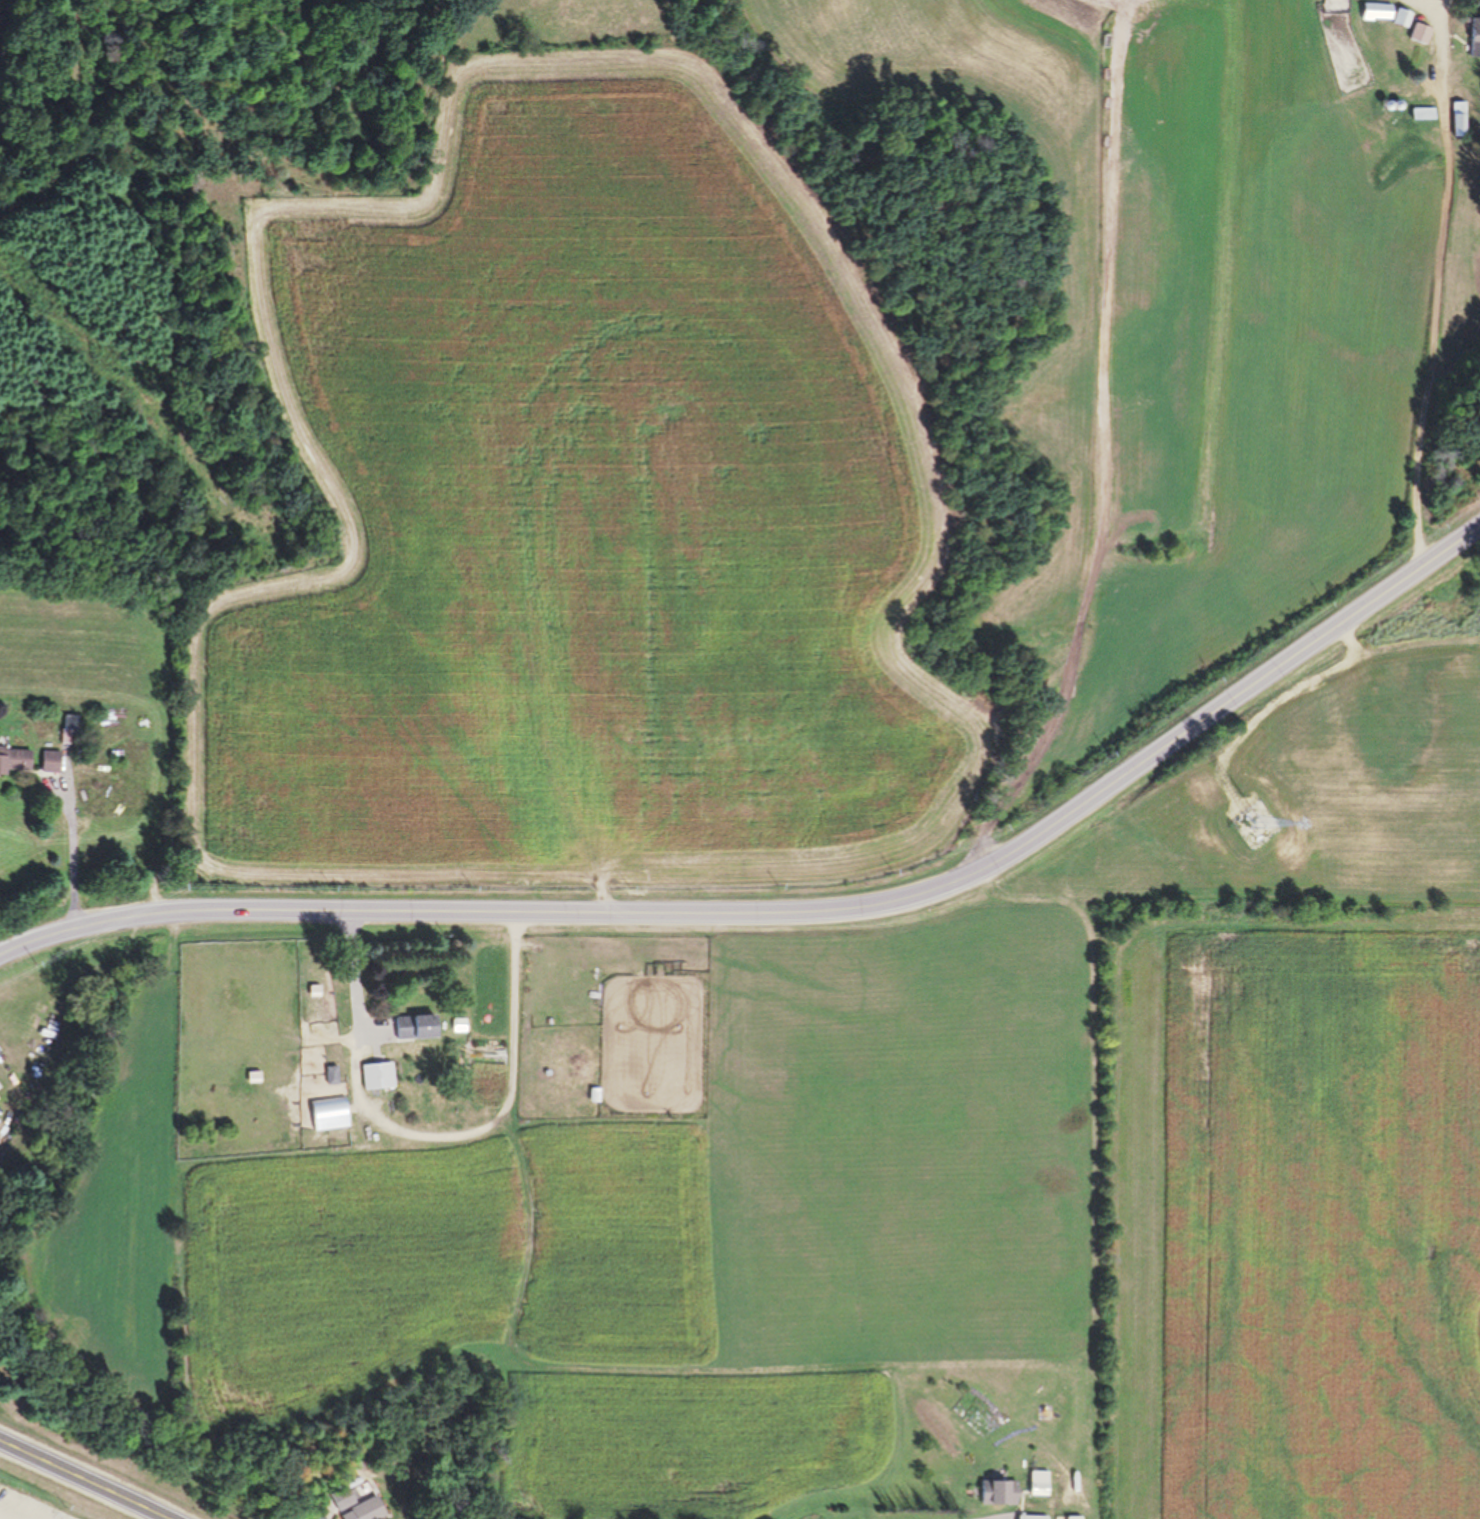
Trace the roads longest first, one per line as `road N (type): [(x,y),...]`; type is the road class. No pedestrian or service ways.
road 1 (secondary): [(1479,528),(1028,844),(950,885),(890,903),(810,913),(172,912),(58,932),(0,959)]
road 2 (primary): [(170,1518),(0,1439)]

